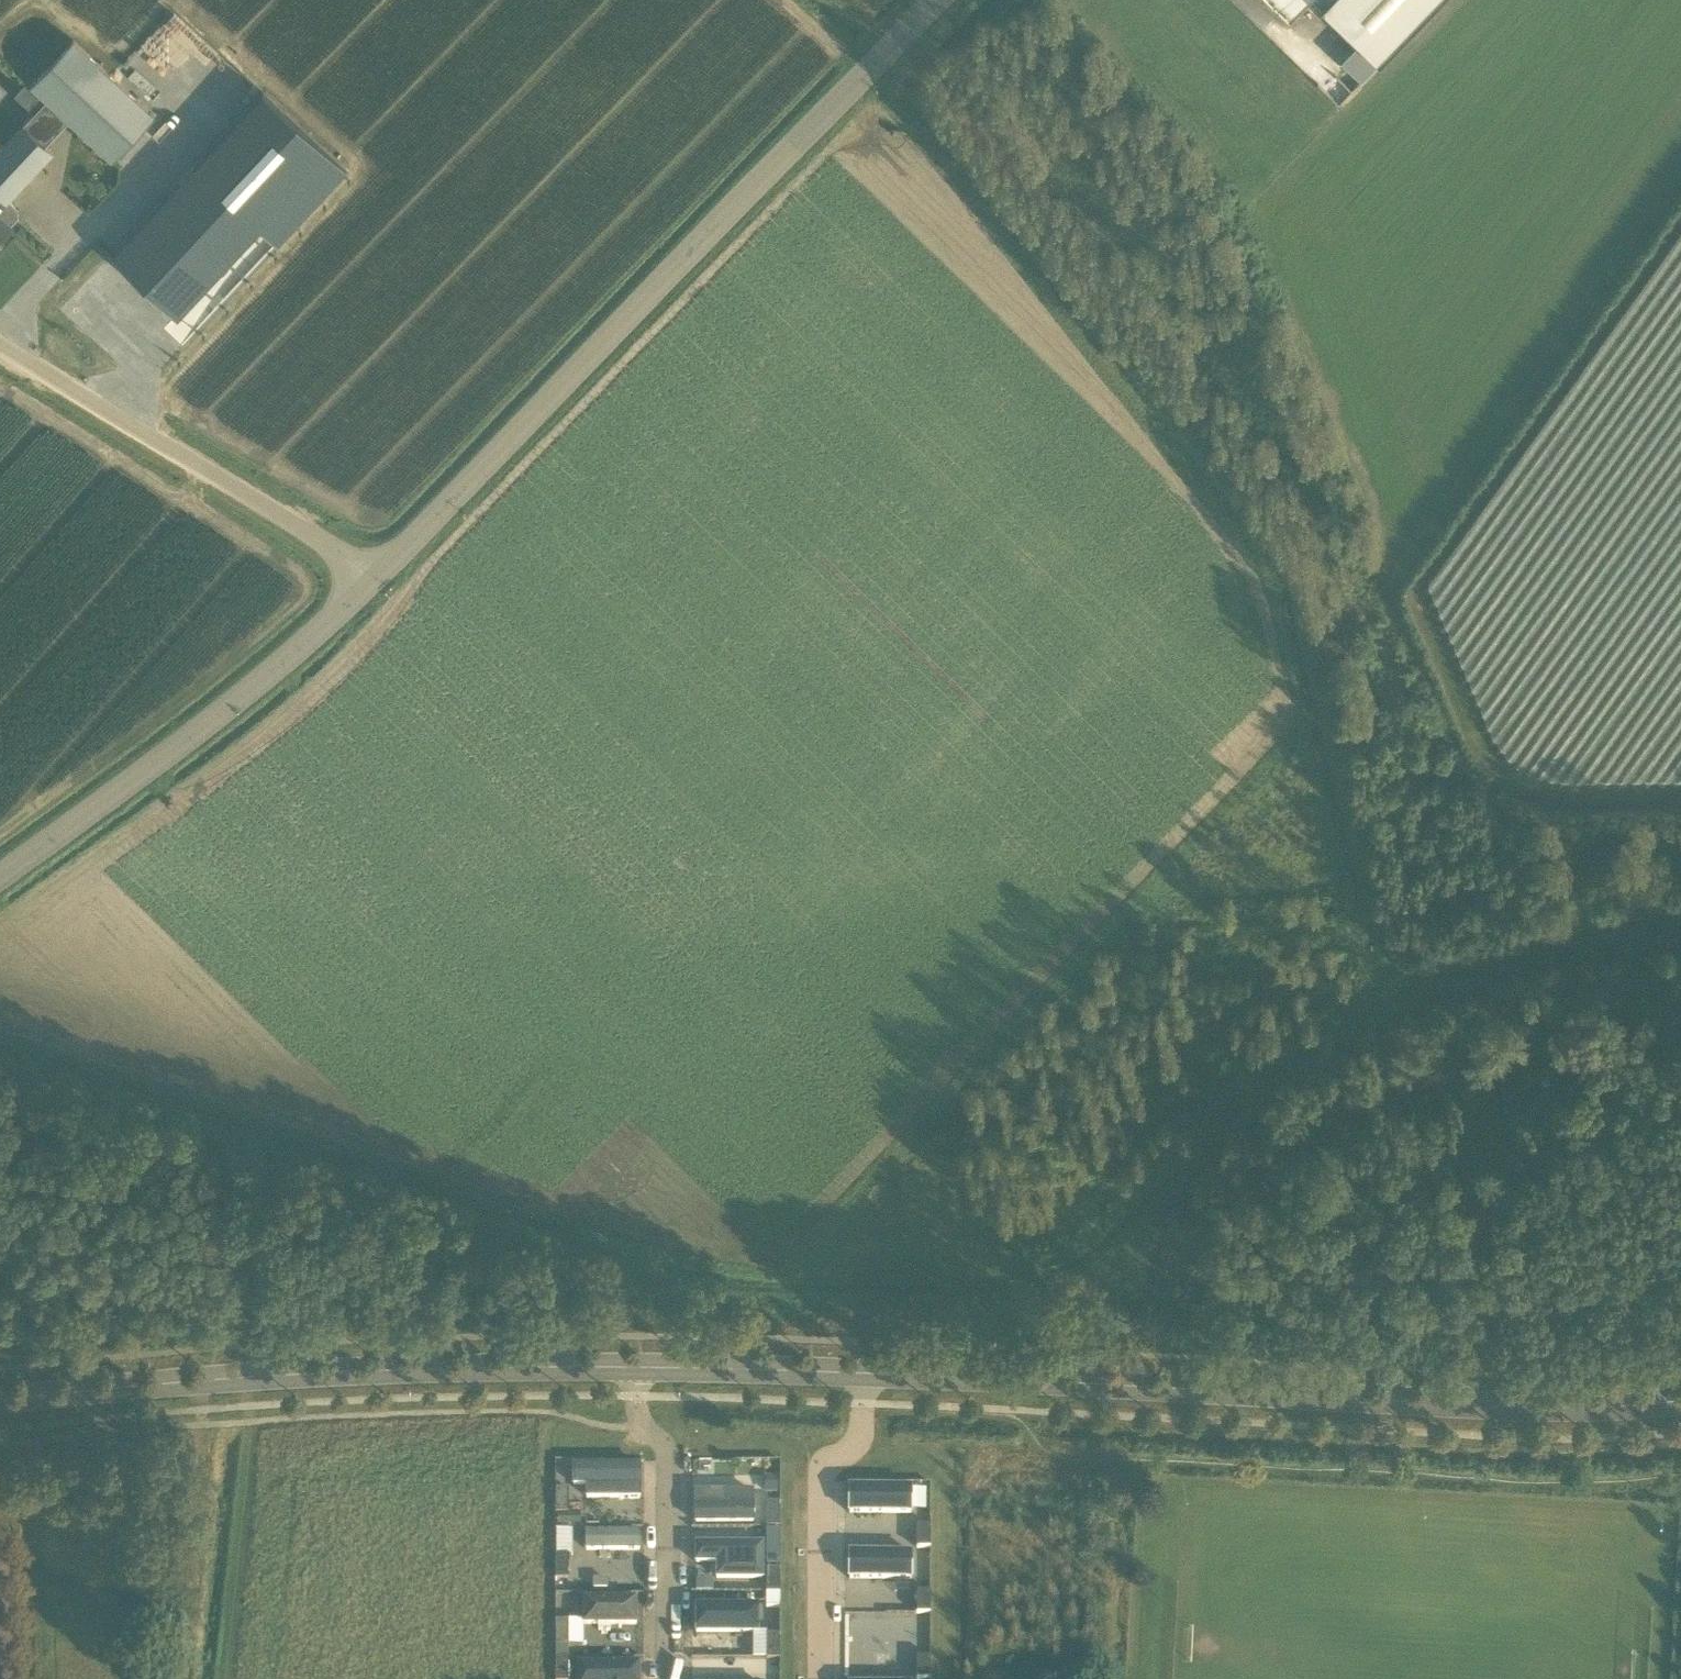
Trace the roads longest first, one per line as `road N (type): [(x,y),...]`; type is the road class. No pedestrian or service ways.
road 1 (secondary): [(1680,1401),(1510,1407),(864,1374)]
road 2 (unclassified): [(376,575),(938,0)]
road 3 (secondary): [(635,1367),(323,1373),(0,1401)]
road 4 (unclassified): [(0,875),(258,685),(376,575)]
road 5 (unclassified): [(376,575),(0,349)]
road 6 (residential): [(668,1678),(668,1456),(637,1410),(635,1367)]
road 7 (residential): [(864,1374),(857,1441),(828,1468),(822,1487),(821,1678)]
road 8 (track): [(186,1678),(205,1380)]
road 9 (secondary): [(864,1374),(635,1367)]

